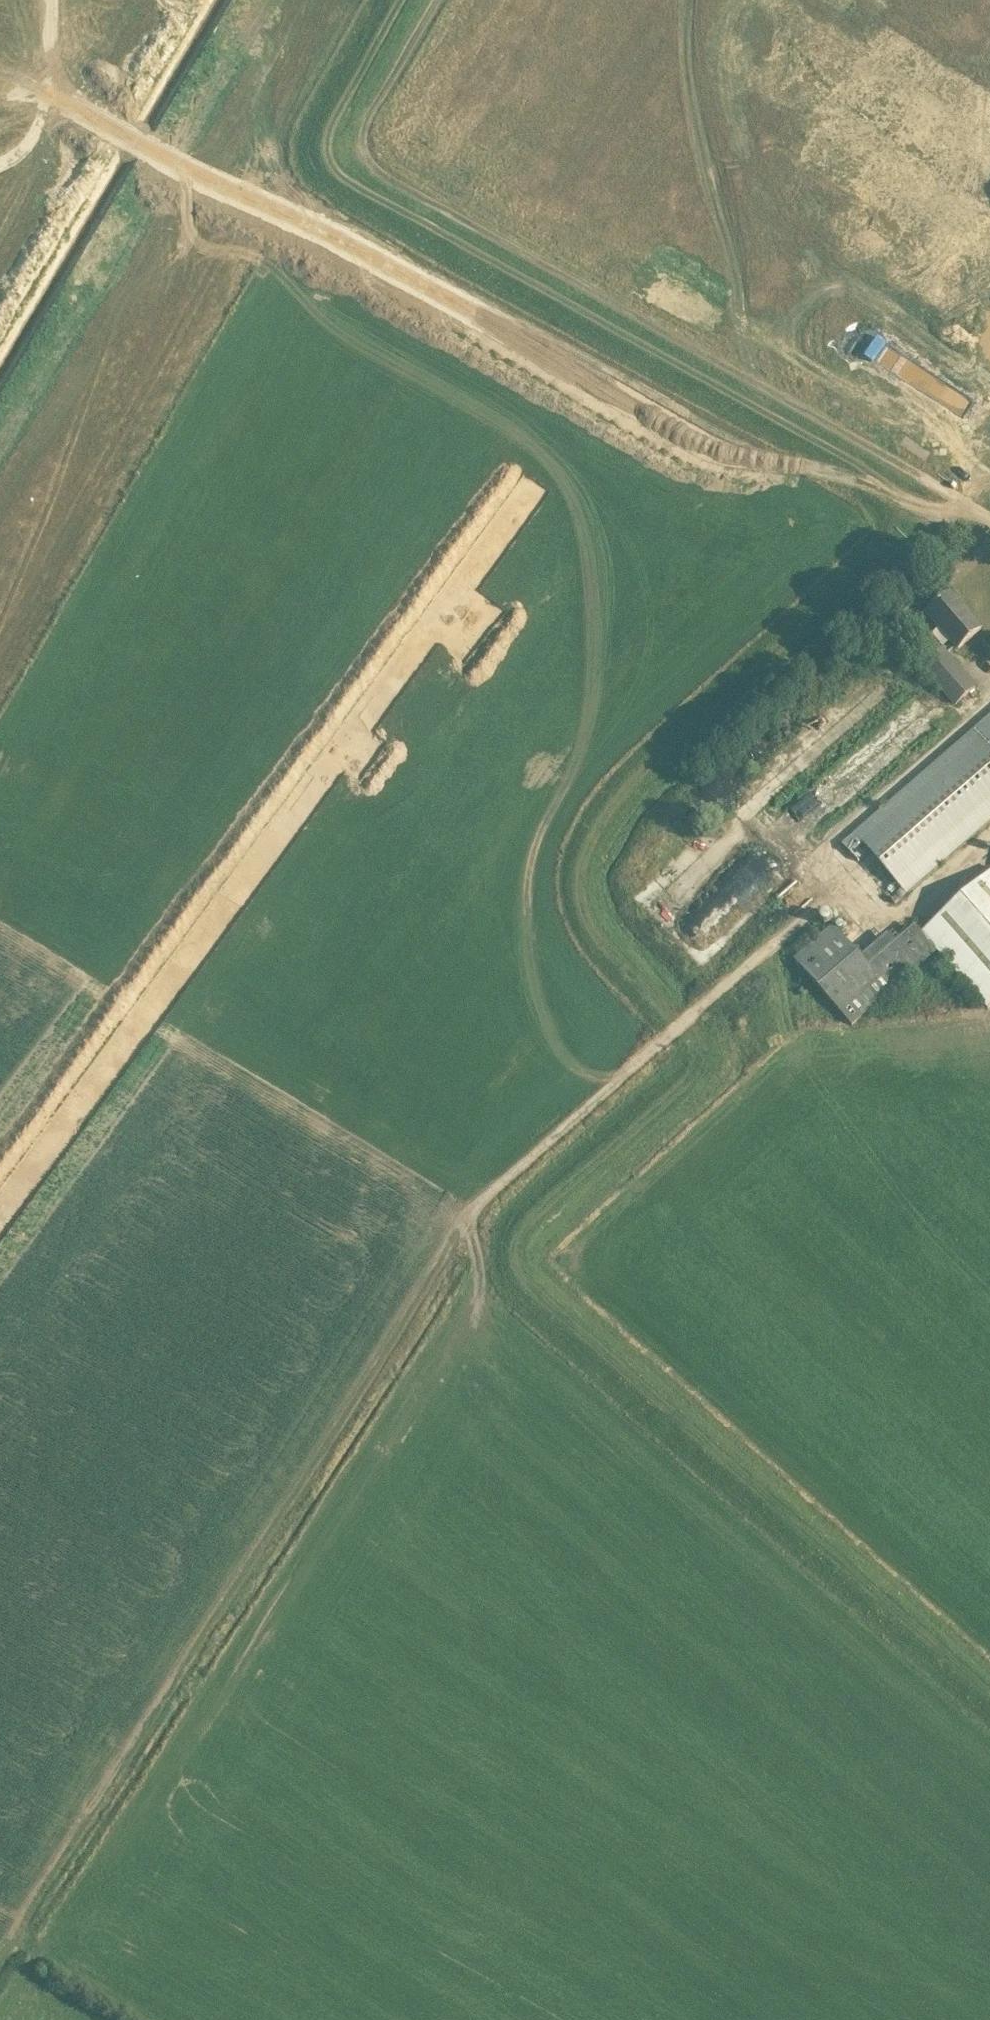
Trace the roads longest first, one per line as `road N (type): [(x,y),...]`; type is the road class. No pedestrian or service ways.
road 1 (track): [(960,503),(915,501),(736,455),(0,64)]
road 2 (track): [(809,909),(475,1208),(457,1236)]

